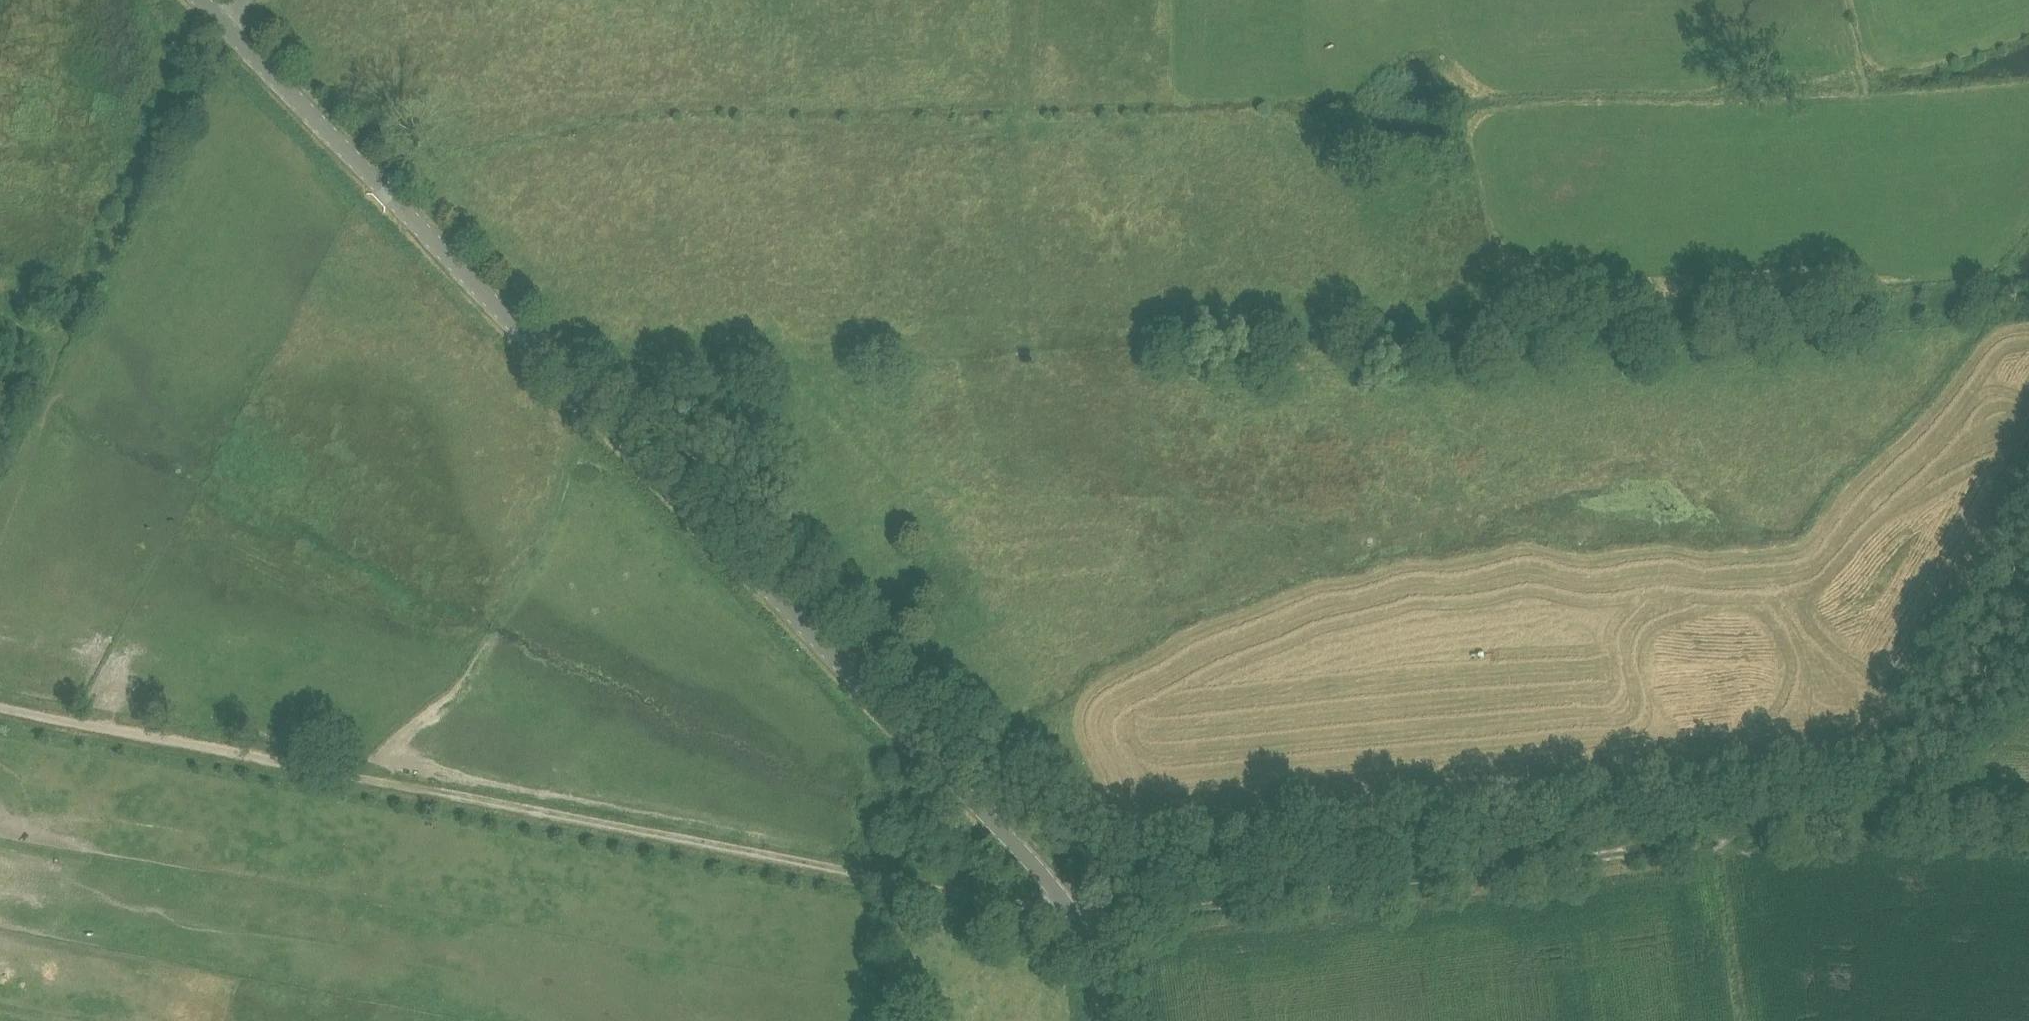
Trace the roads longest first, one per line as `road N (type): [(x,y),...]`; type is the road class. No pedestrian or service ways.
road 1 (unclassified): [(1105,1020),(1091,920),(194,0)]
road 2 (track): [(1091,920),(0,714)]
road 3 (track): [(1091,920),(1712,828),(1966,807),(2028,812)]

